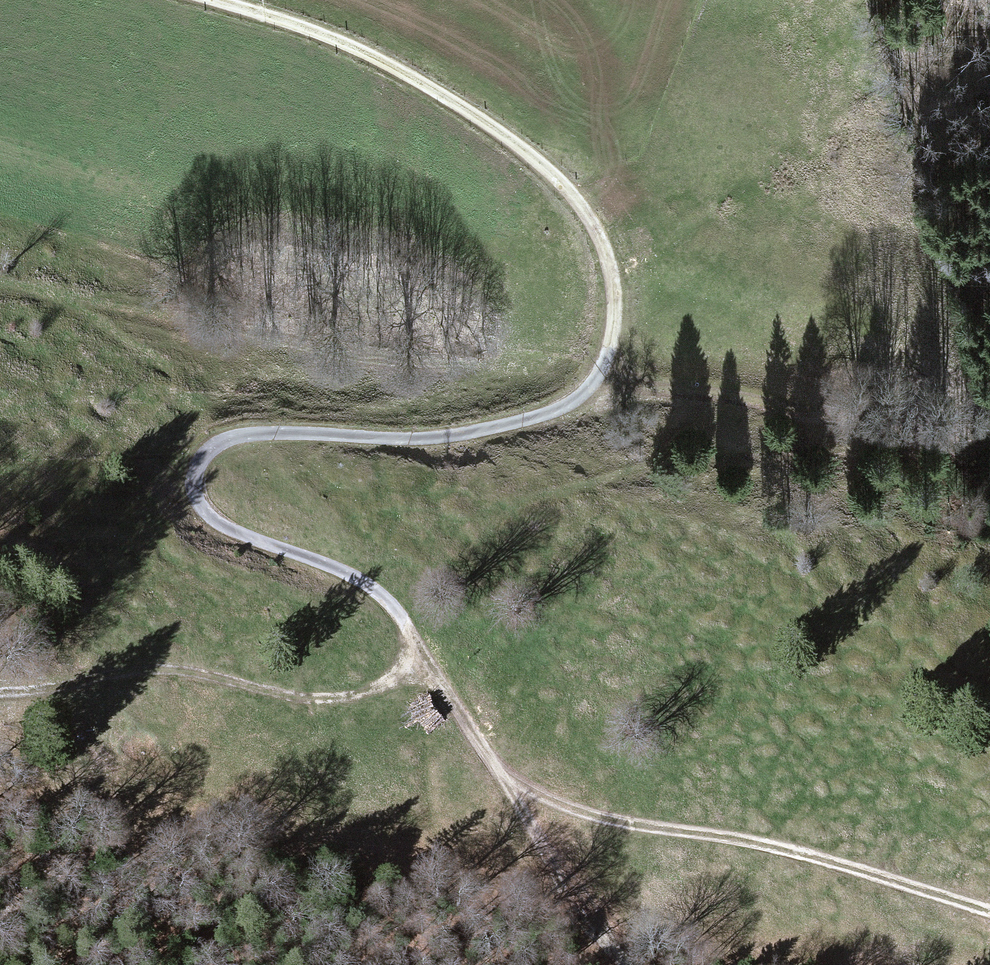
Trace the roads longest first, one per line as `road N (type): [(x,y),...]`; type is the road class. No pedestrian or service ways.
road 1 (track): [(426,660),(399,612),(370,586),(212,518),(196,497),(196,470),(212,447),(248,434),(411,439),(562,408),(596,379),(611,348),(617,306),(603,244),(565,187),(469,112),(365,53),(215,0)]
road 2 (track): [(500,779),(578,815),(822,860),(989,915)]
road 3 (track): [(0,699),(160,669),(291,697),(342,697),(385,685),(426,660)]
road 4 (track): [(596,379),(862,432),(989,444)]
road 5 (track): [(617,964),(555,885),(426,660)]
road 6 (track): [(0,874),(112,858),(264,780)]

